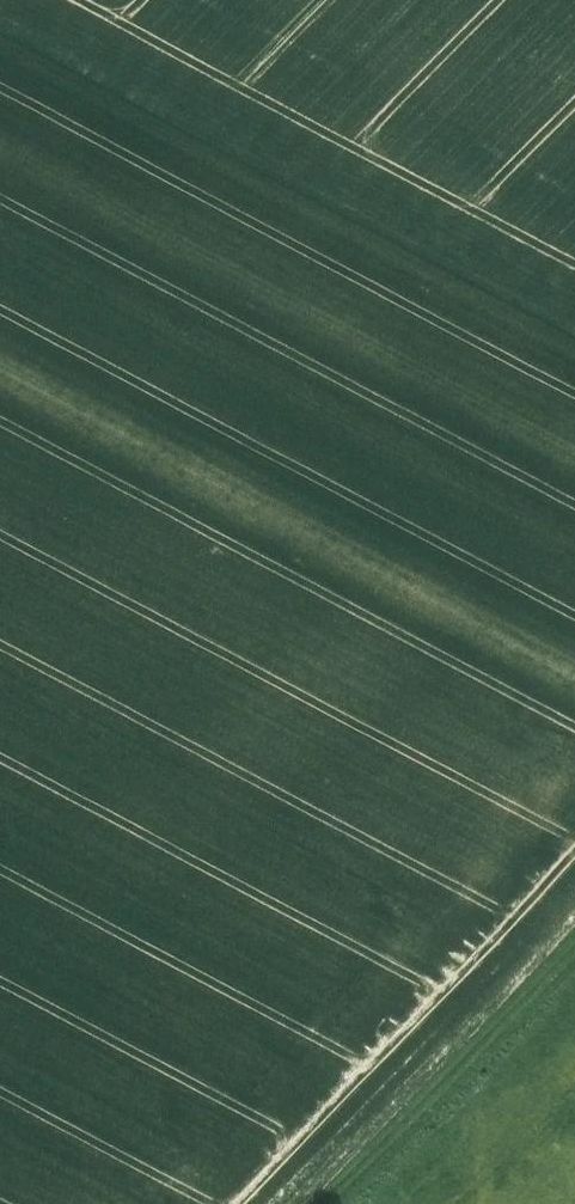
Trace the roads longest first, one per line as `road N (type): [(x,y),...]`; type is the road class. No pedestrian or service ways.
road 1 (track): [(325,1203),(574,948)]

